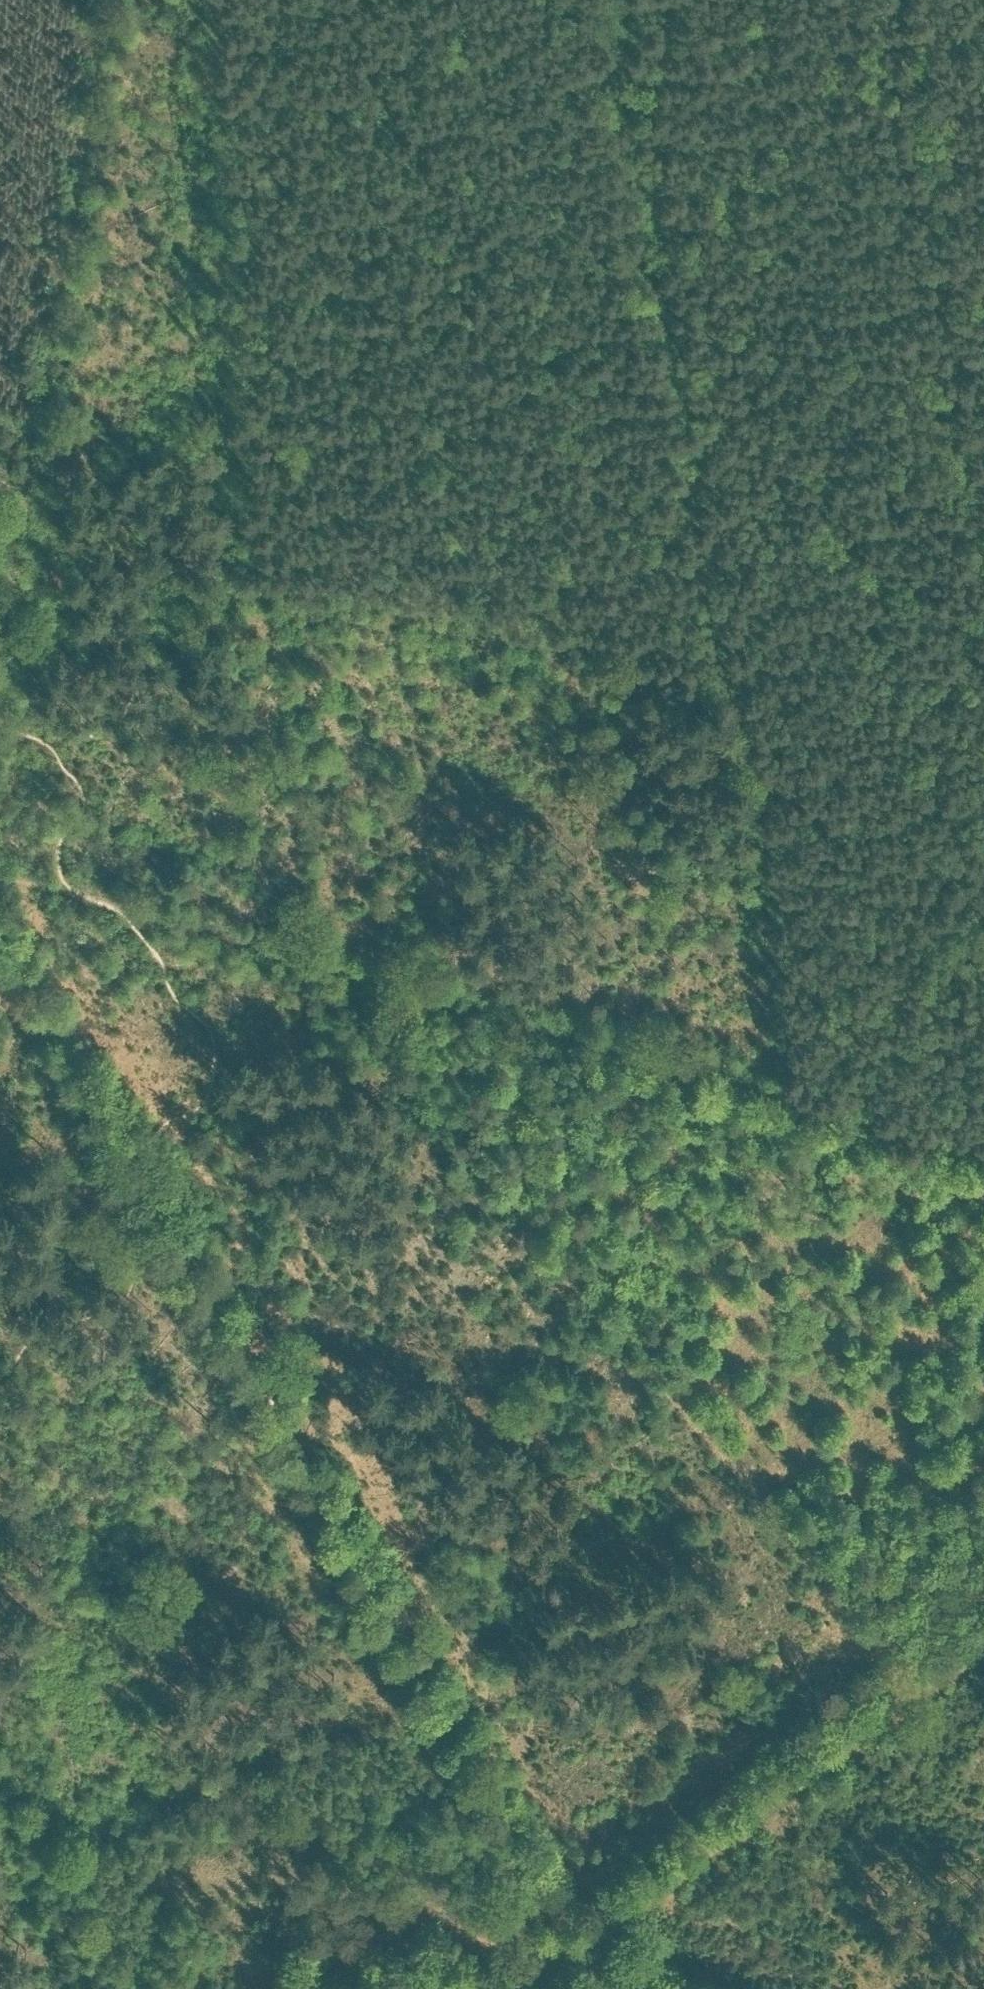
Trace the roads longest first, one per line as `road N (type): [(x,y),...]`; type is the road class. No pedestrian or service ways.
road 1 (track): [(983,1153),(116,906)]

